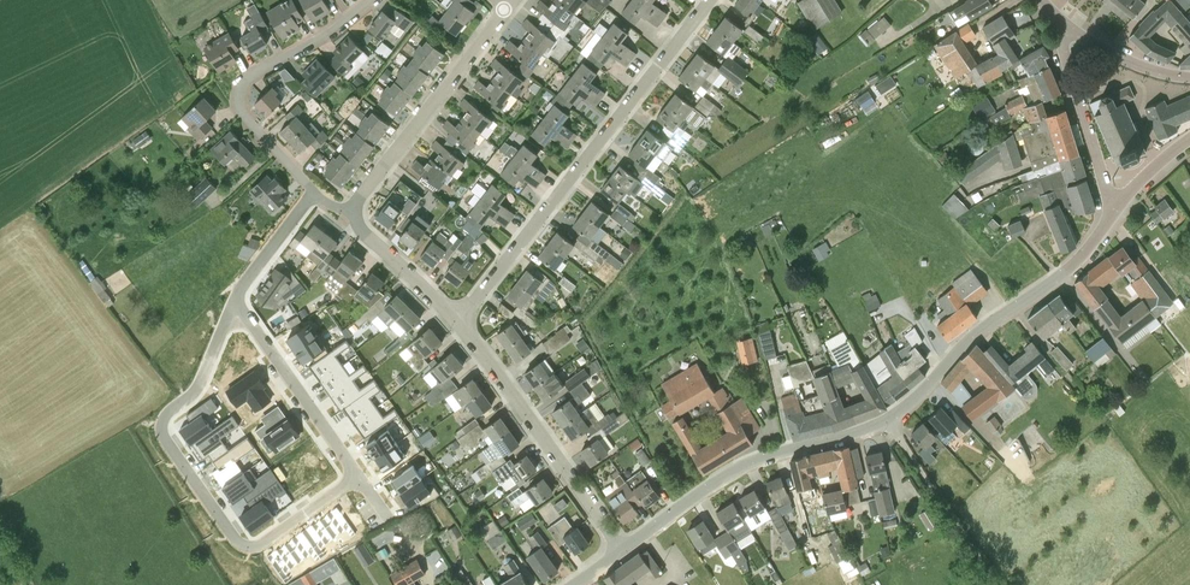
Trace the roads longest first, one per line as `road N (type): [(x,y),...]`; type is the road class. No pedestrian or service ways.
road 1 (residential): [(233,307),(198,384),(160,423),(236,540),(263,543),(358,477)]
road 2 (residential): [(457,320),(708,0)]
road 3 (tertiary): [(889,419),(974,334),(1067,270),(1114,212)]
road 4 (tertiary): [(621,550),(743,465),(889,419)]
road 5 (residential): [(317,193),(234,94),(243,78),(364,0)]
road 6 (residential): [(621,550),(457,320)]
road 7 (residential): [(356,210),(510,6)]
road 8 (residential): [(358,477),(233,307)]
road 9 (unclassified): [(994,584),(889,419)]
road 10 (tertiary): [(1114,212),(1063,46),(1070,28)]
road 11 (residential): [(457,320),(364,235),(356,210)]
road 12 (residential): [(317,193),(268,249),(233,307)]
road 13 (tertiary): [(1189,77),(1132,62),(1070,28)]

